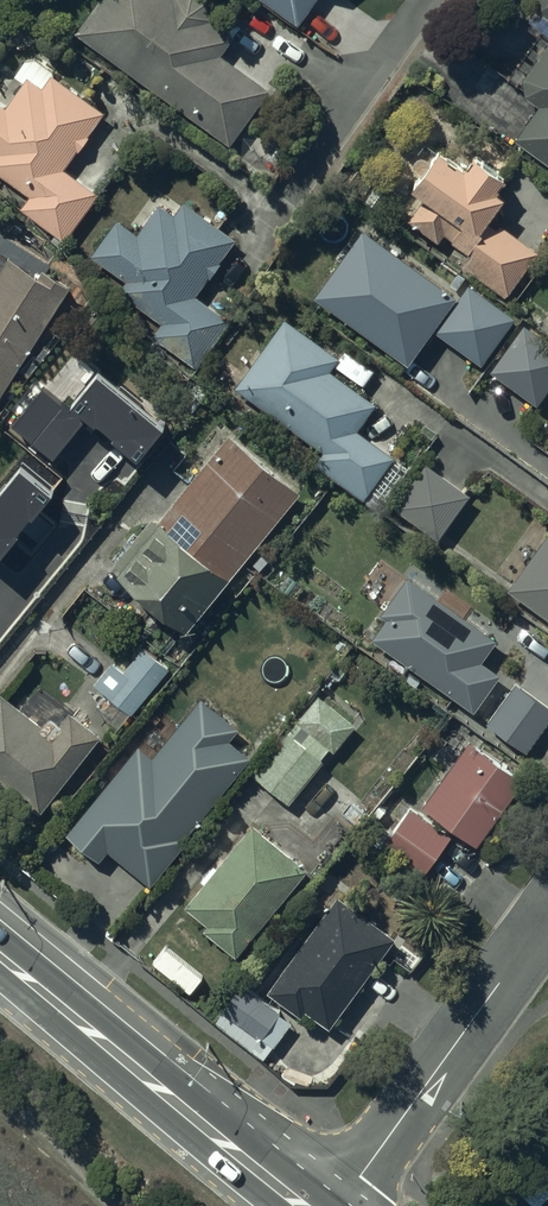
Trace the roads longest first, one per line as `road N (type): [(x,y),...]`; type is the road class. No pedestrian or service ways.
road 1 (secondary): [(0,958),(303,1205)]
road 2 (residential): [(336,1205),(547,914)]

